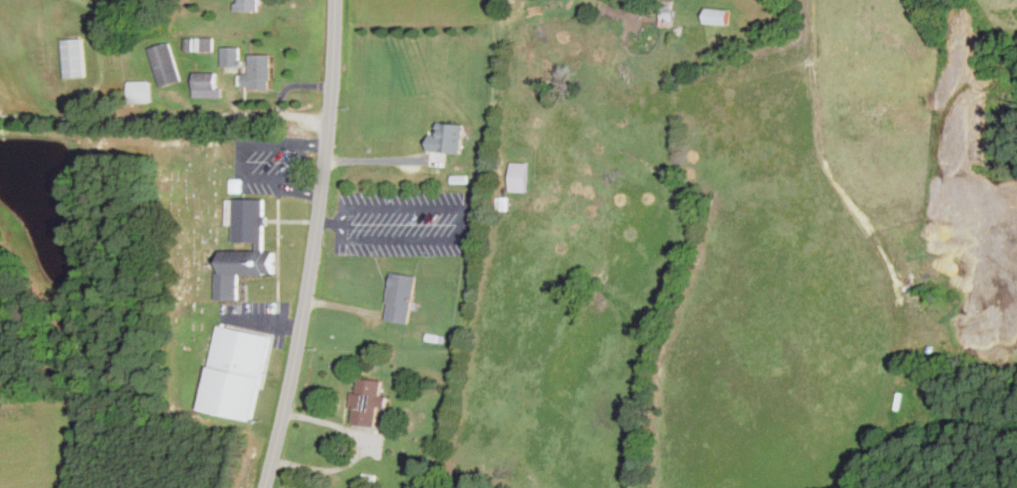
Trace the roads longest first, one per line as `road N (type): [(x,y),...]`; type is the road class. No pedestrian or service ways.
road 1 (tertiary): [(264,487),(317,222),(334,0)]

